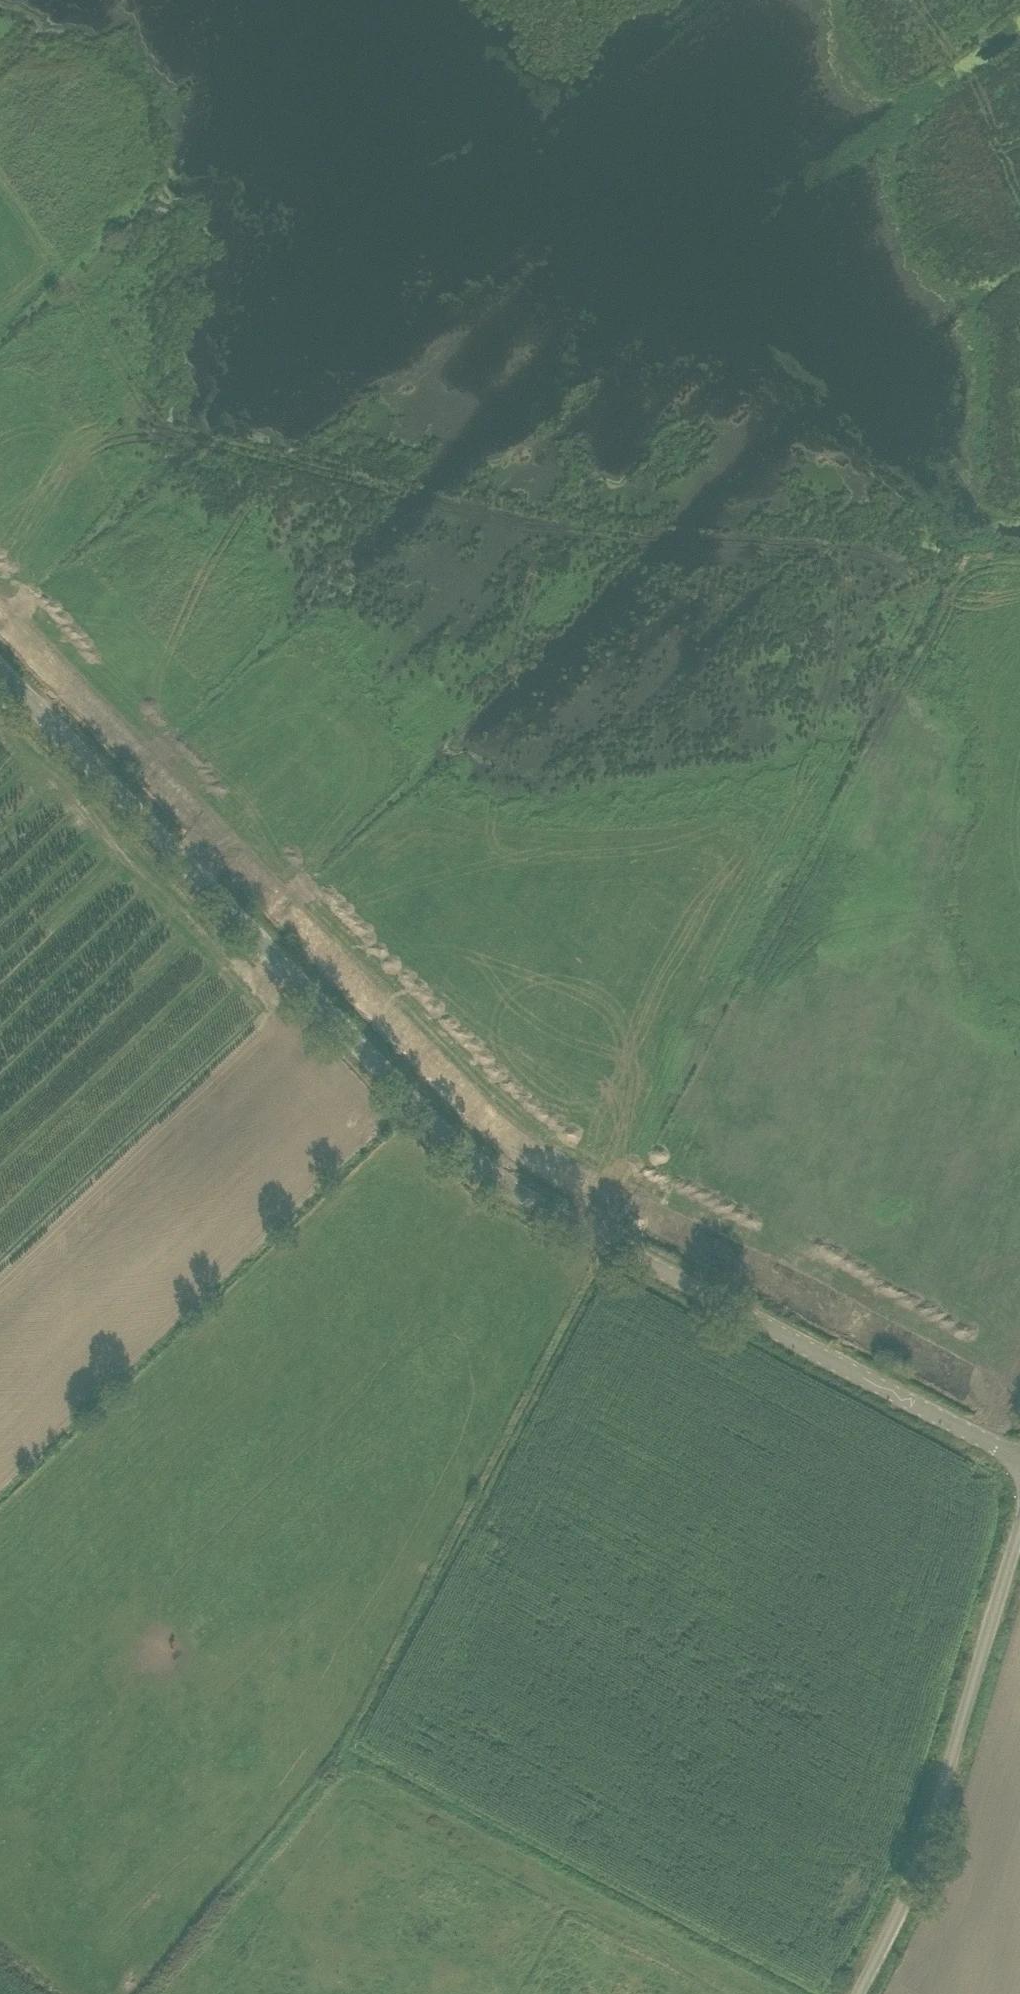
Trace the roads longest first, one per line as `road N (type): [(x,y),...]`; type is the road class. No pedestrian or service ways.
road 1 (unclassified): [(1019,1450),(827,1358),(480,1173),(0,671)]
road 2 (unclassified): [(858,1993),(916,1856),(1019,1541)]

